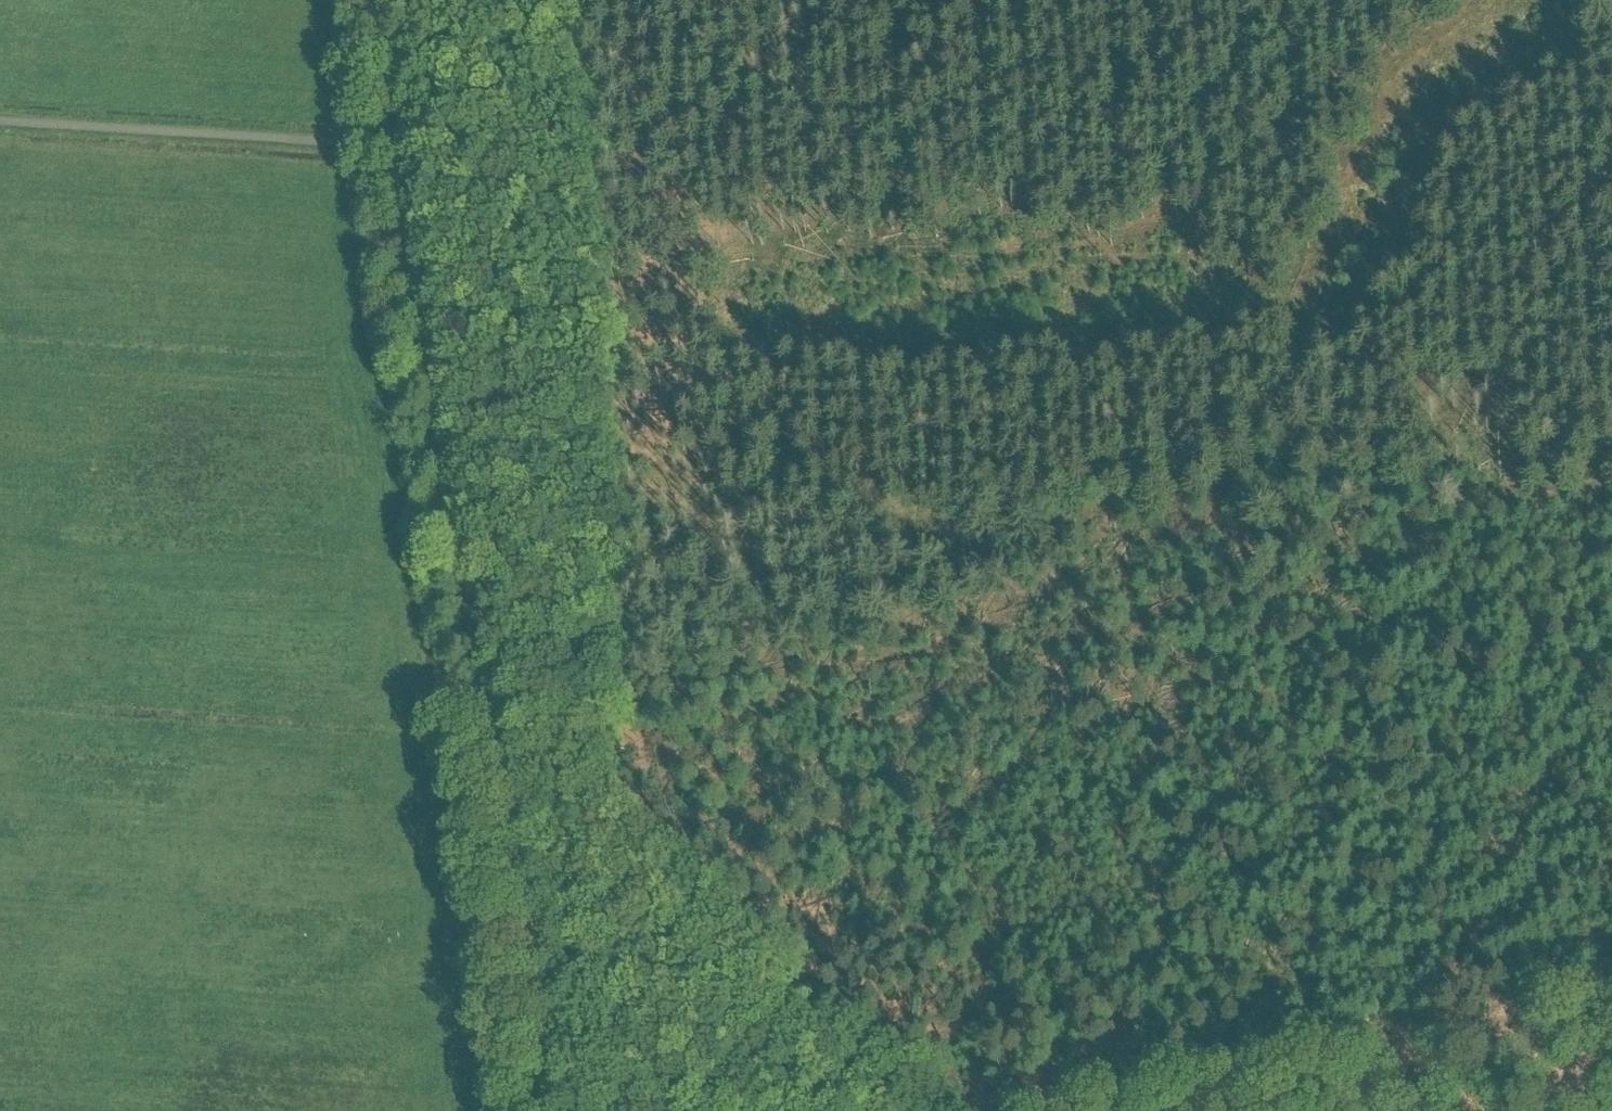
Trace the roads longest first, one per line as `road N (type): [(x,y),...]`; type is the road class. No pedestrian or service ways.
road 1 (track): [(407,146),(548,1110)]
road 2 (track): [(1611,1002),(1044,1110)]
road 3 (track): [(385,0),(407,146)]

